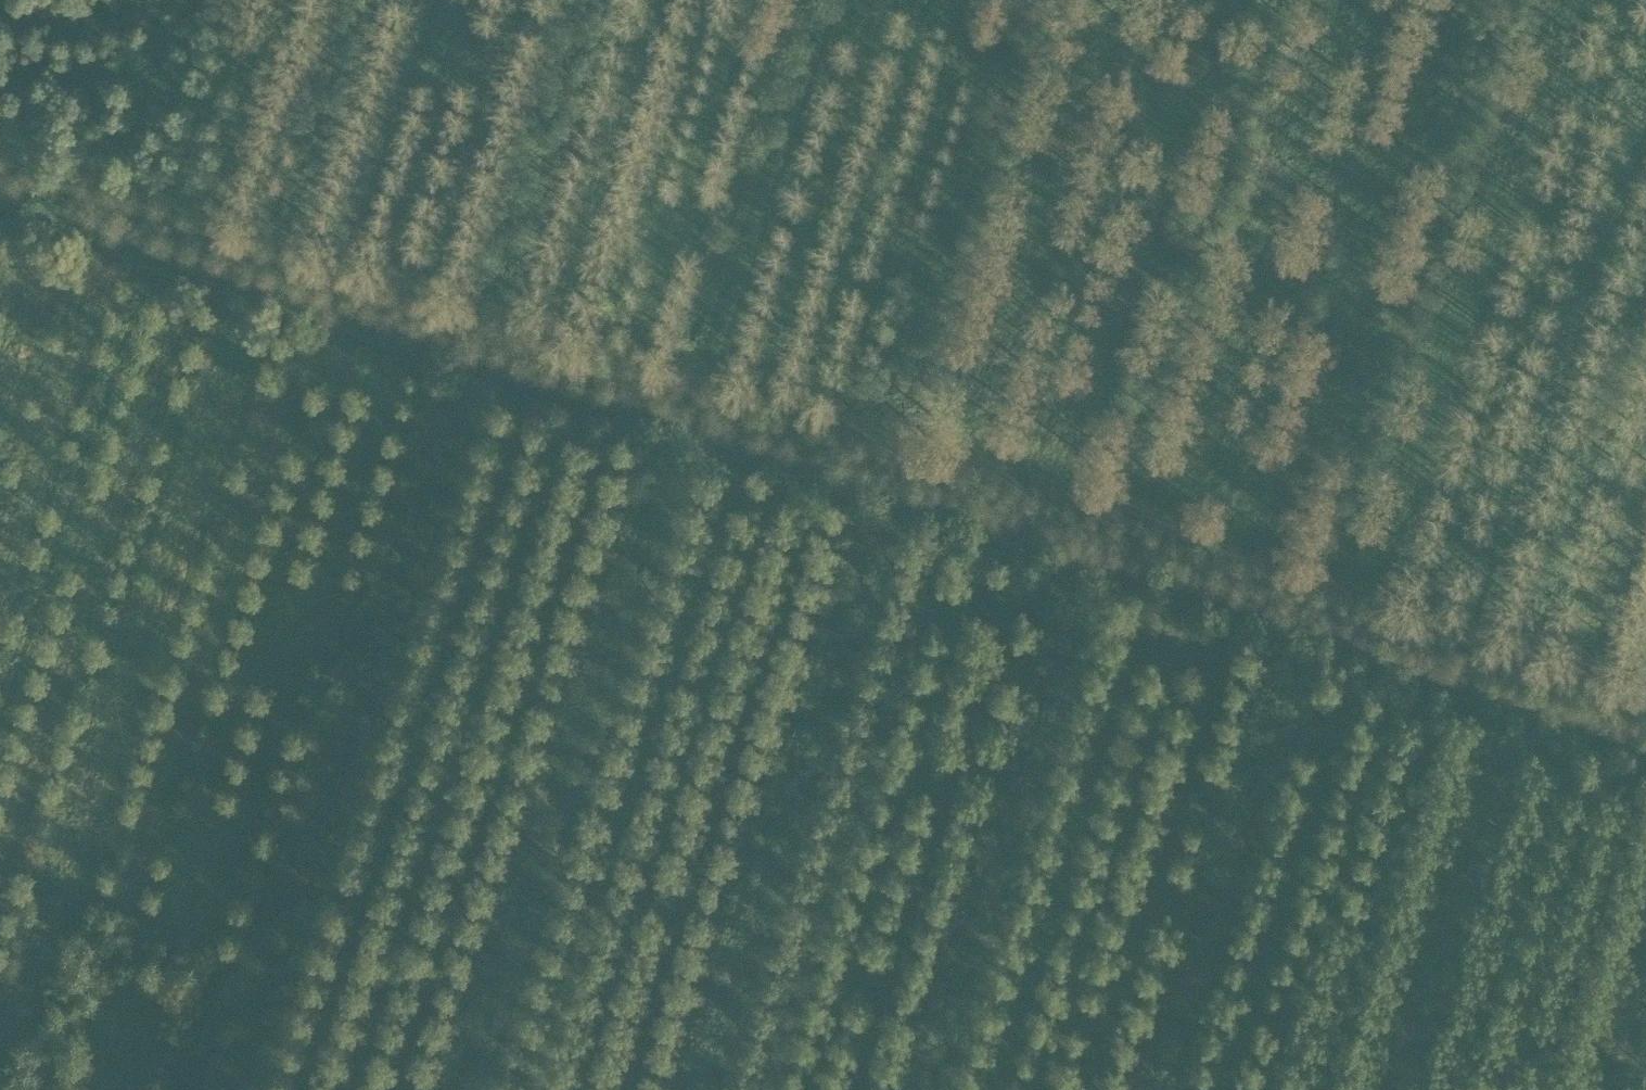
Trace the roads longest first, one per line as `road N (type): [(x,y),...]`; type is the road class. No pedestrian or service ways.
road 1 (track): [(0,149),(1645,687)]

